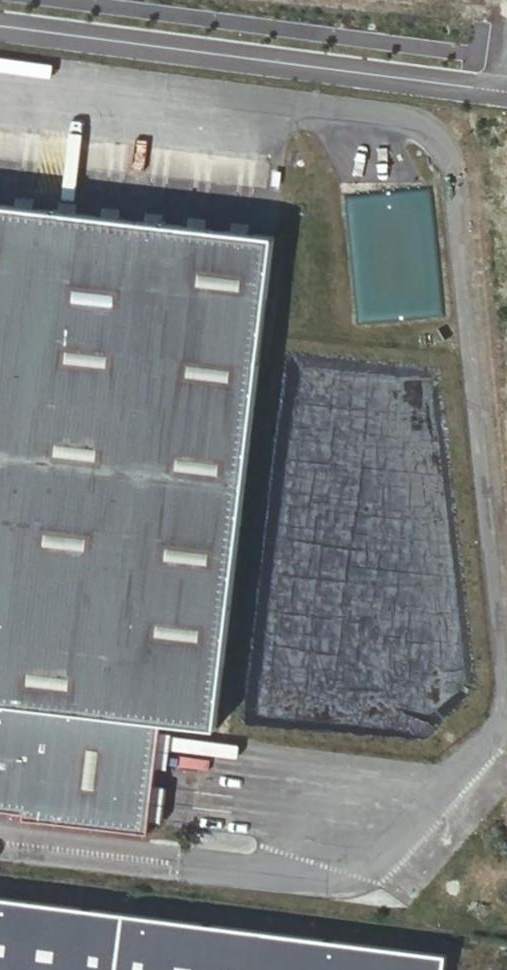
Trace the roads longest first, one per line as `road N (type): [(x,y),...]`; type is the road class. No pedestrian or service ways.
road 1 (residential): [(503,92),(0,26)]

